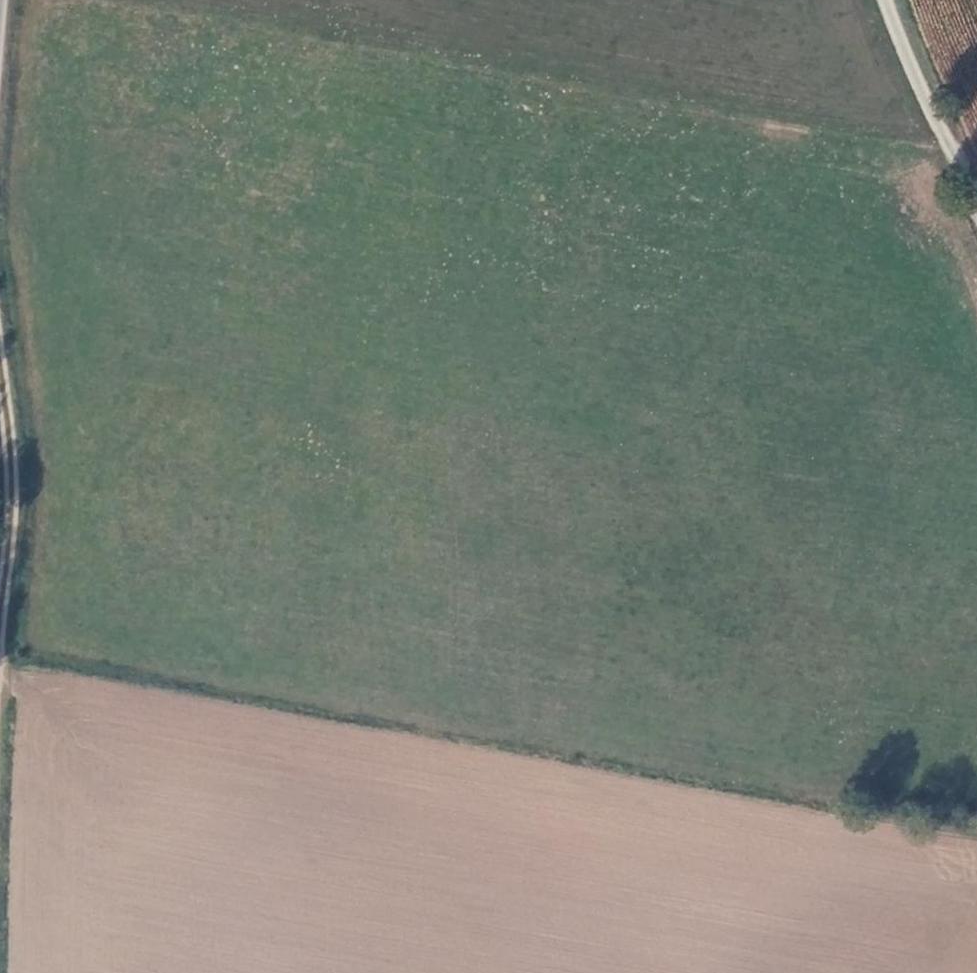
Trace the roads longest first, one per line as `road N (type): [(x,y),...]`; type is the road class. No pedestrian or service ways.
road 1 (track): [(0,369),(16,488),(0,649)]
road 2 (track): [(976,171),(905,0)]

